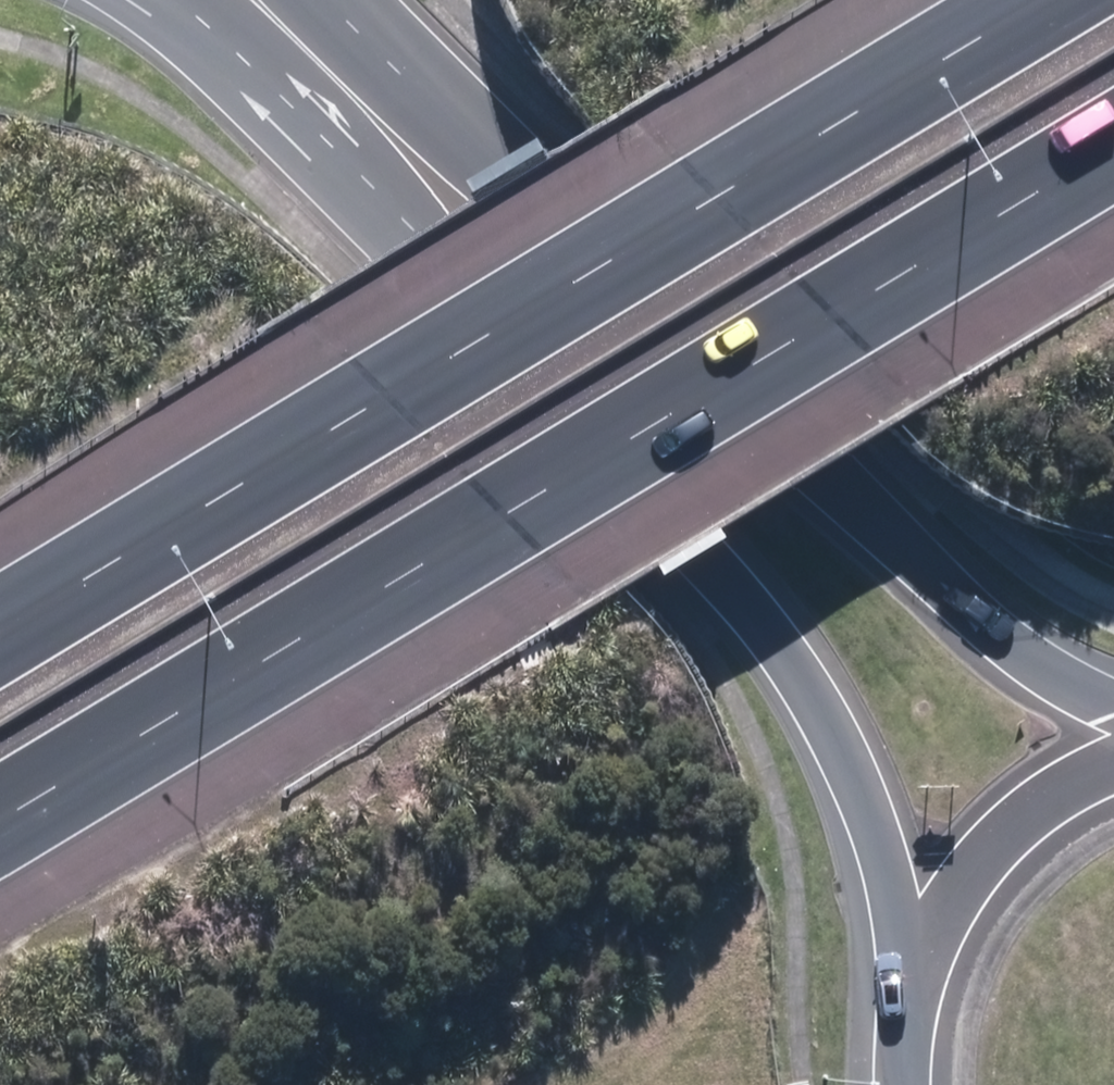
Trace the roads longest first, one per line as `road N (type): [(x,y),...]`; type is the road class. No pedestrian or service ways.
road 1 (motorway): [(1113,146),(0,825)]
road 2 (motorway): [(0,635),(1045,0)]
road 3 (secondary): [(921,949),(827,723),(610,335)]
road 4 (secondary): [(610,335),(864,550),(969,650),(1113,707)]
road 5 (secondary): [(363,89),(610,335)]
road 6 (secondary): [(921,949),(966,871),(1030,808),(1113,761)]
road 7 (secondary): [(363,89),(250,0)]
road 8 (secondary): [(896,1084),(896,1041),(921,949)]

